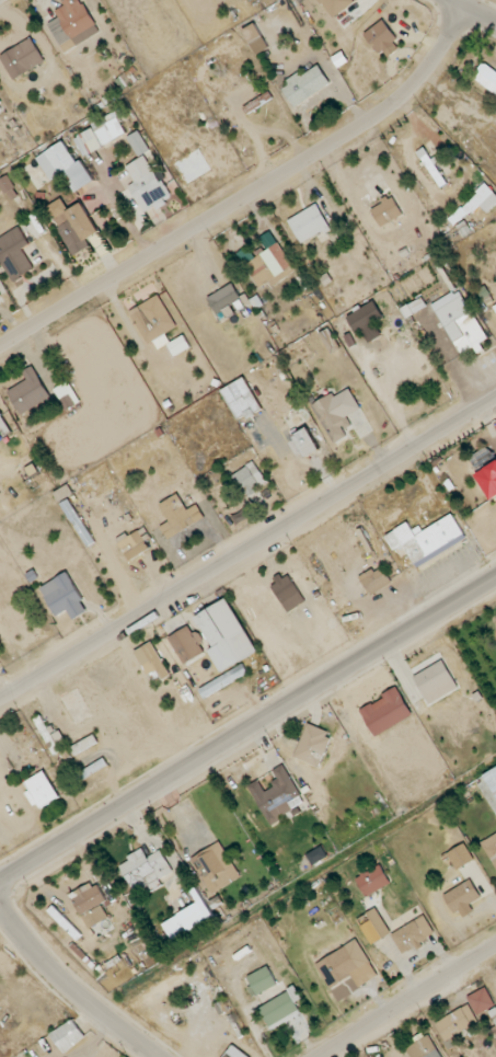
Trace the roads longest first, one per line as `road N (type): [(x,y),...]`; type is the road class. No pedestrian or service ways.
road 1 (residential): [(0,348),(380,117),(423,78),(464,9)]
road 2 (residential): [(0,703),(495,398)]
road 3 (tertiary): [(0,886),(495,583)]
road 4 (residential): [(158,1056),(44,962),(0,906)]
road 5 (residential): [(322,1056),(495,947)]

